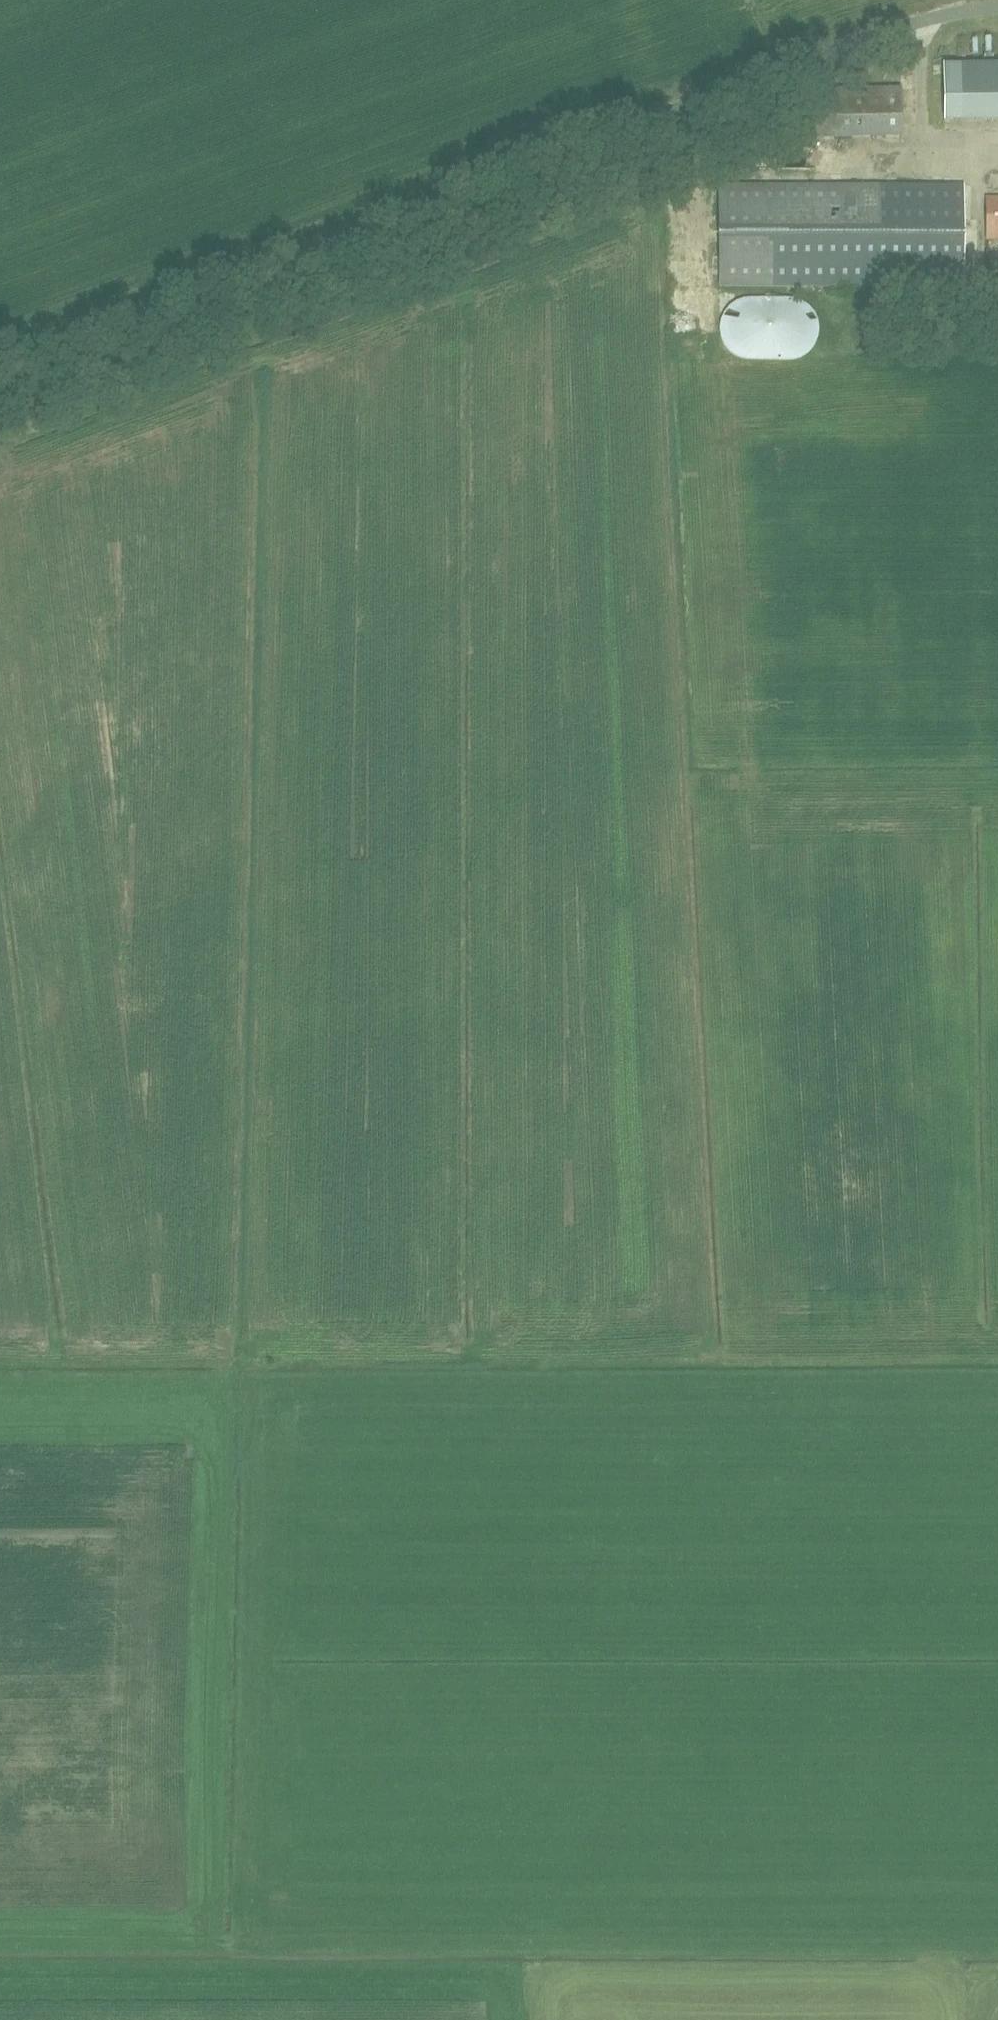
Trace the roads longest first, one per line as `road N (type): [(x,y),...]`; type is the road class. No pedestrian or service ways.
road 1 (unclassified): [(0,359),(703,99),(957,11),(997,7)]

